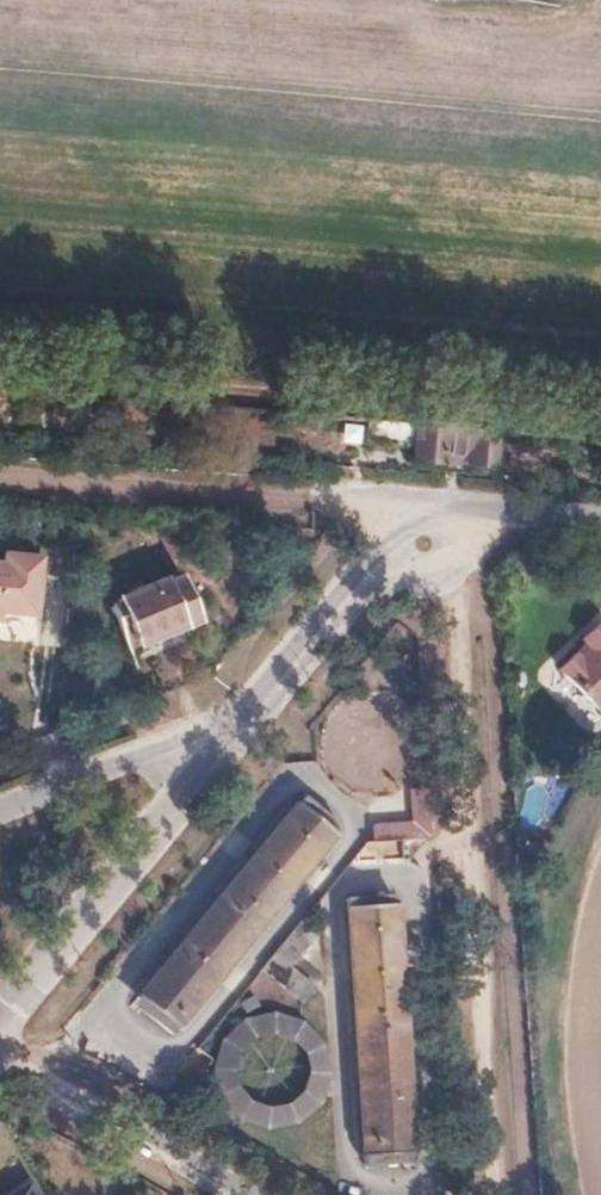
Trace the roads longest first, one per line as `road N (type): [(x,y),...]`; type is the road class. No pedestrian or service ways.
road 1 (residential): [(497,1194),(454,508)]
road 2 (residential): [(0,1010),(228,722)]
road 3 (residential): [(228,722),(454,508)]
road 4 (residential): [(273,1194),(218,1160),(0,1055)]
road 5 (residential): [(0,813),(228,722)]
road 6 (residential): [(600,521),(454,508)]

